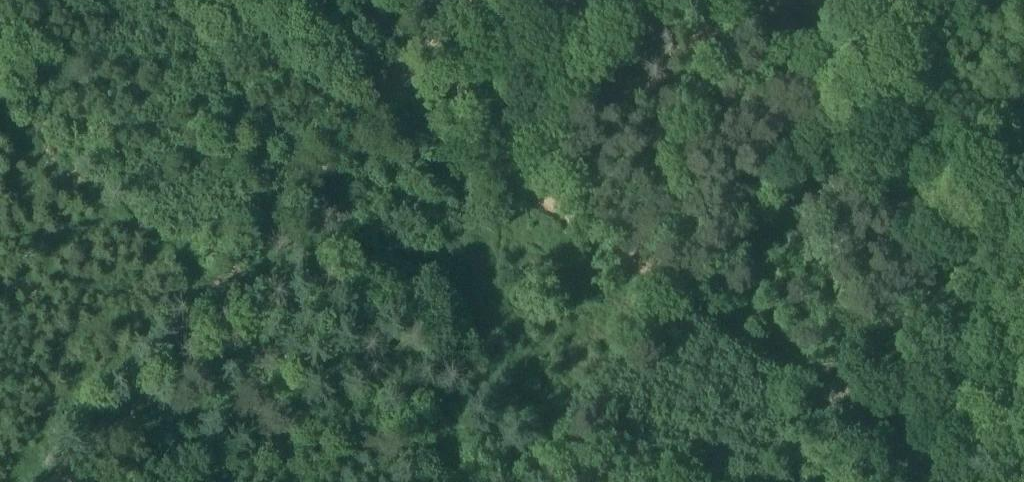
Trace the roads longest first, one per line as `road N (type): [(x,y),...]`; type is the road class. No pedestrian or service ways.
road 1 (track): [(945,481),(386,87),(284,0)]
road 2 (track): [(460,0),(52,481)]
road 3 (track): [(1023,196),(824,396)]

